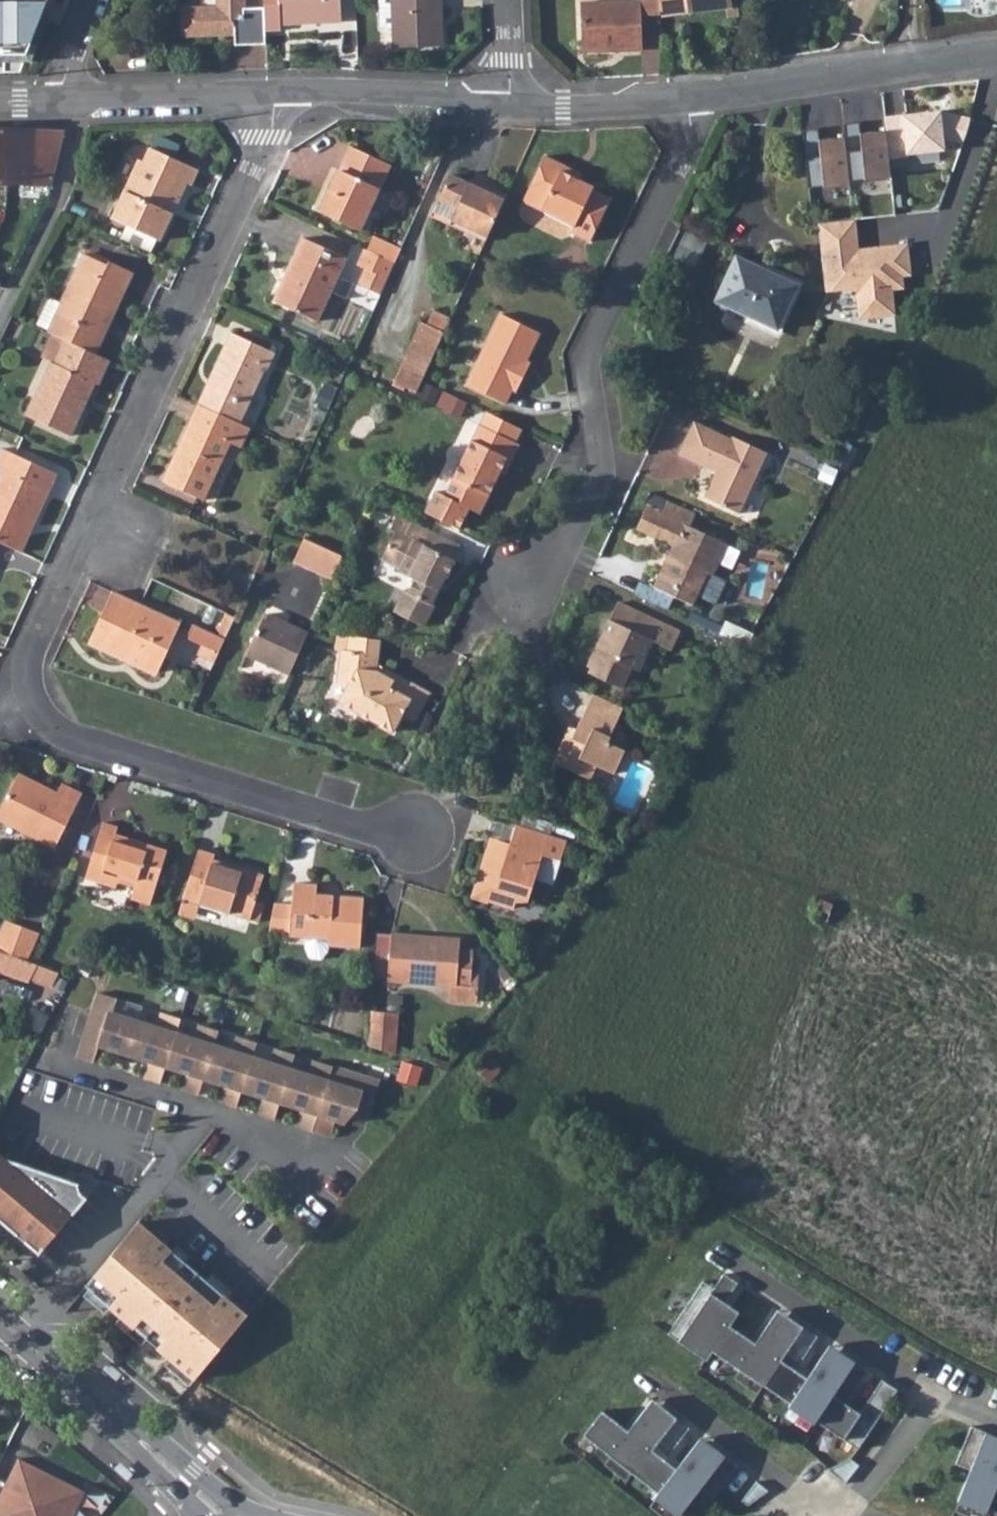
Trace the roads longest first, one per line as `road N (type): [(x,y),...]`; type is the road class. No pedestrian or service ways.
road 1 (residential): [(80,559),(31,656),(36,709),(72,739),(416,839)]
road 2 (residential): [(520,576),(582,529),(605,468),(587,351),(686,153),(685,102)]
road 3 (residential): [(273,92),(274,110),(112,495)]
road 4 (residential): [(996,53),(685,102)]
road 5 (residential): [(19,1335),(205,1113)]
road 6 (tertiary): [(253,1515),(97,1391),(63,1374)]
road 7 (residential): [(510,103),(273,92)]
road 8 (residential): [(273,92),(63,100)]
road 9 (residential): [(80,559),(139,586),(167,521),(112,495)]
road 10 (tertiary): [(63,1374),(197,1515)]
road 11 (residential): [(685,102),(566,109),(510,103)]
road 12 (residential): [(56,1063),(205,1113)]

